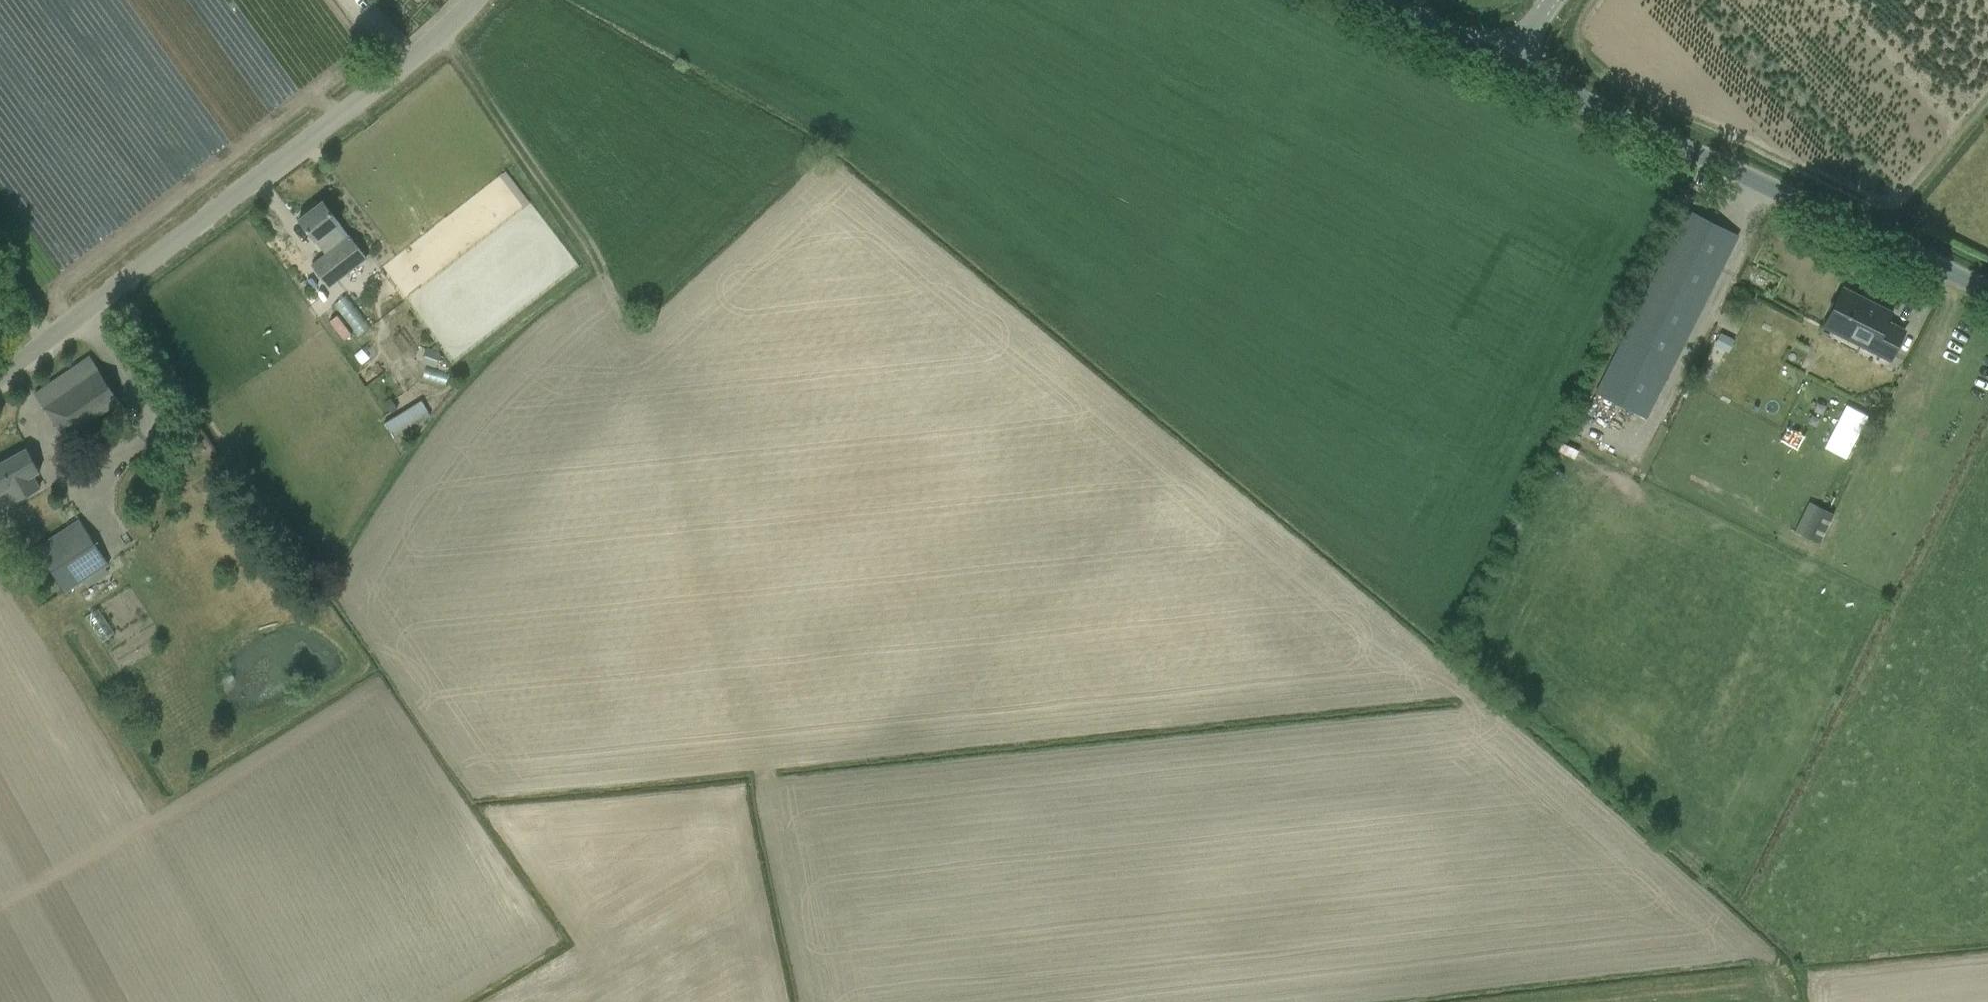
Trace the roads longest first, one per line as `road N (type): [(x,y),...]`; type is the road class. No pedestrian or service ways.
road 1 (unclassified): [(0,380),(420,53),(469,0)]
road 2 (unclassified): [(1987,294),(1512,65)]
road 3 (tertiary): [(1512,65),(1377,0)]

